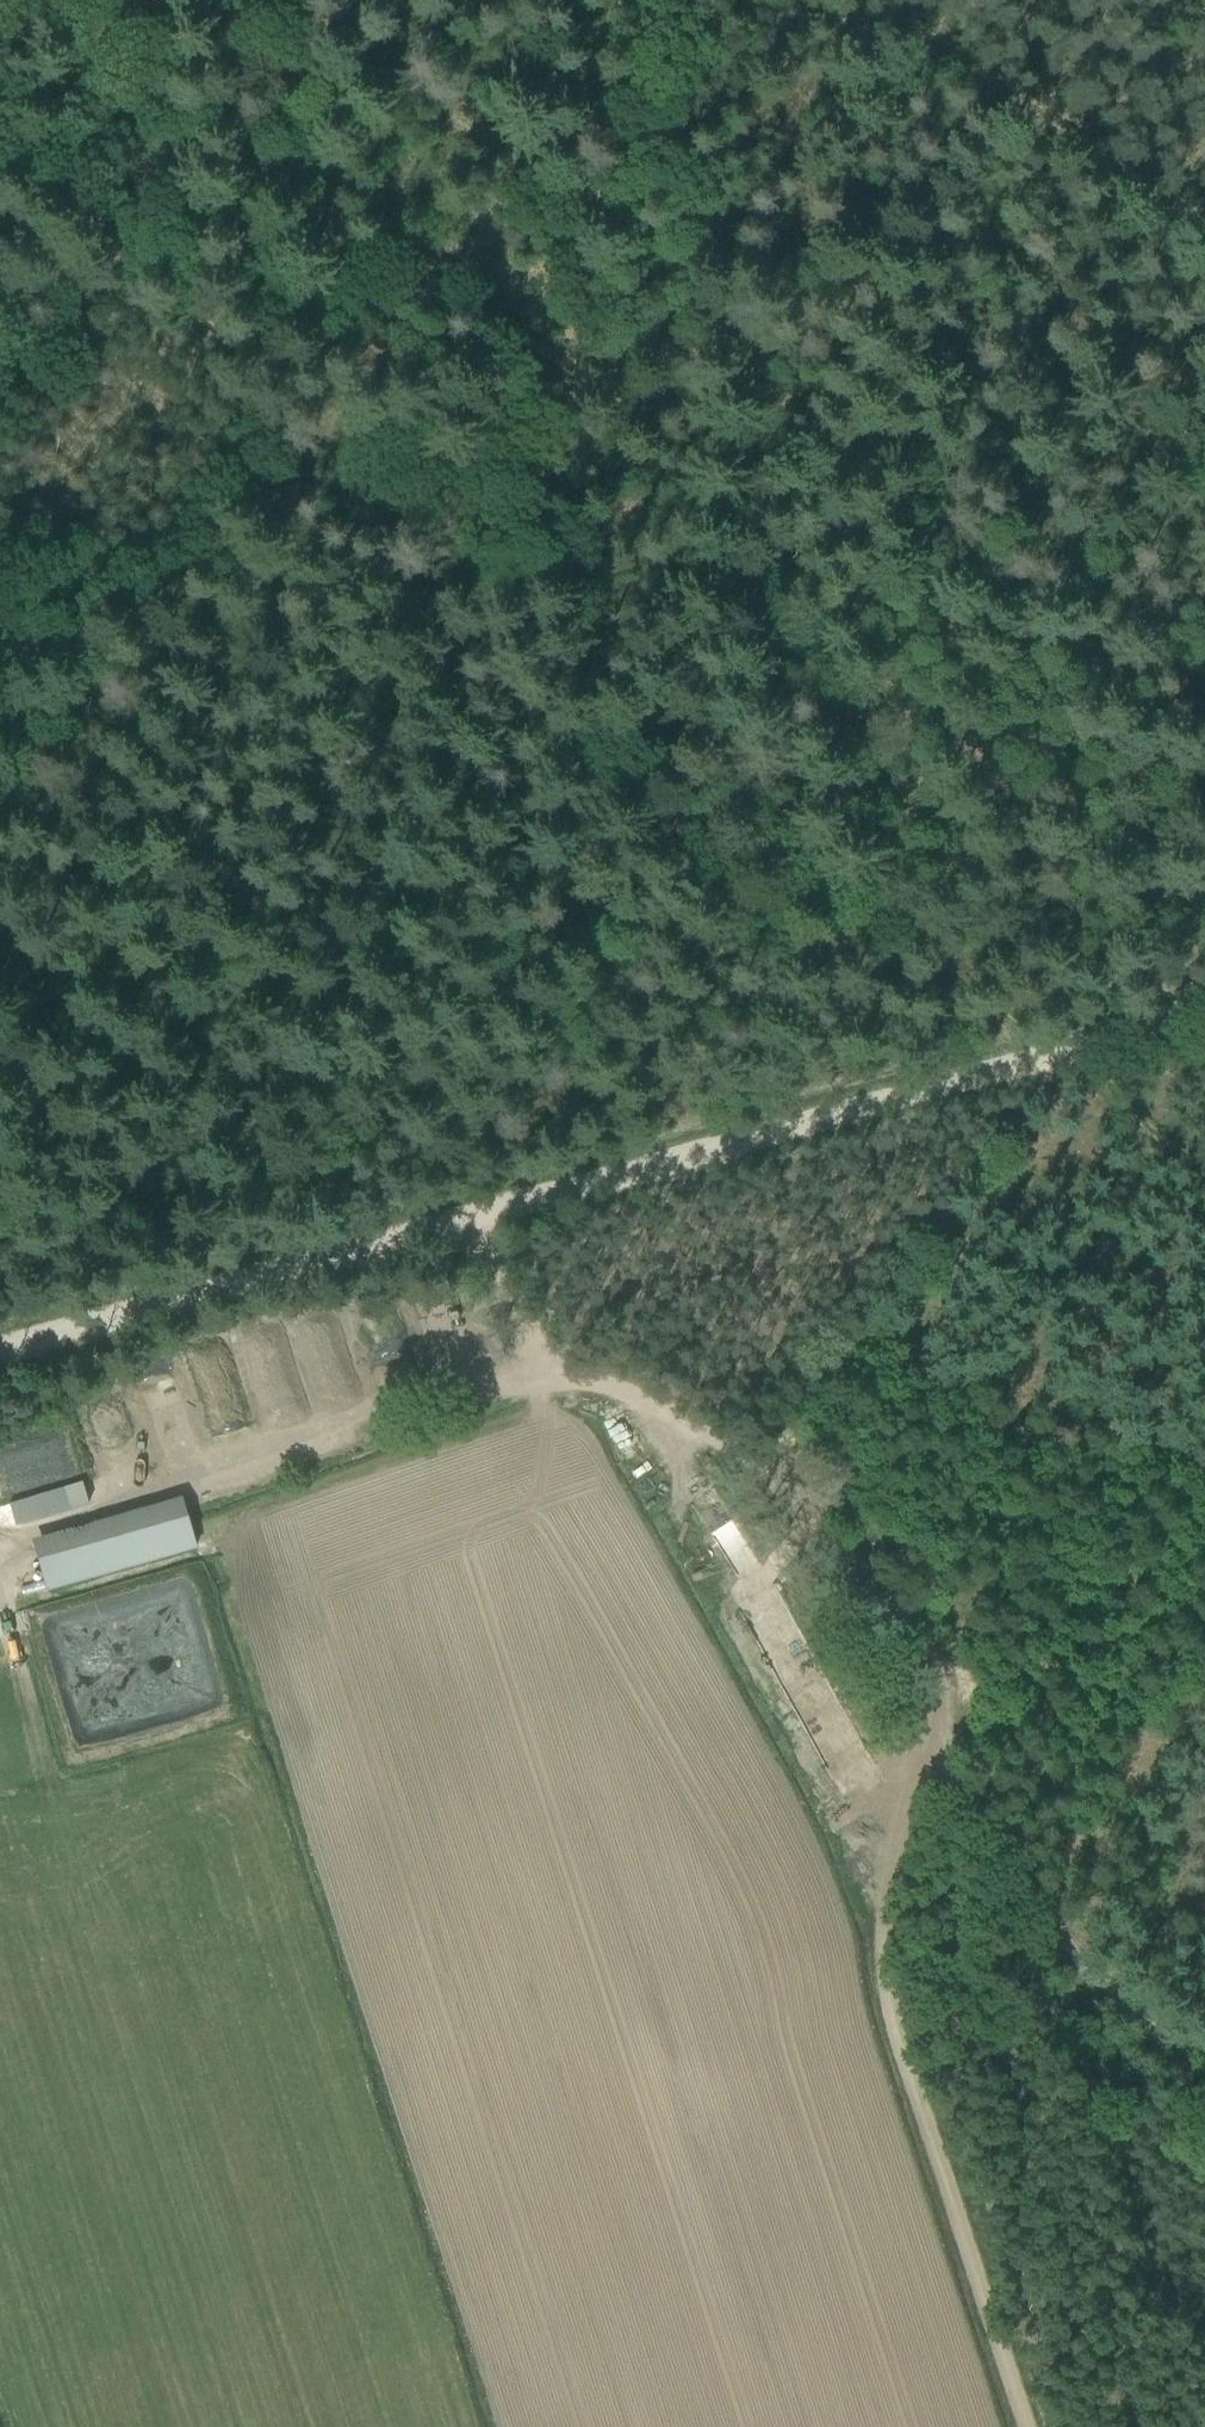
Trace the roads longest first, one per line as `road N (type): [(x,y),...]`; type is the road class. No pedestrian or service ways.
road 1 (track): [(0,191),(1067,1048)]
road 2 (track): [(0,1359),(239,1296),(471,1219),(1204,1008)]
road 3 (track): [(1204,2081),(1099,1995),(1046,1921),(954,1771),(933,1719),(930,1666),(910,1622),(854,1555),(739,1450),(685,1418),(540,1367),(471,1219)]
road 4 (track): [(1204,1167),(1067,1048)]

